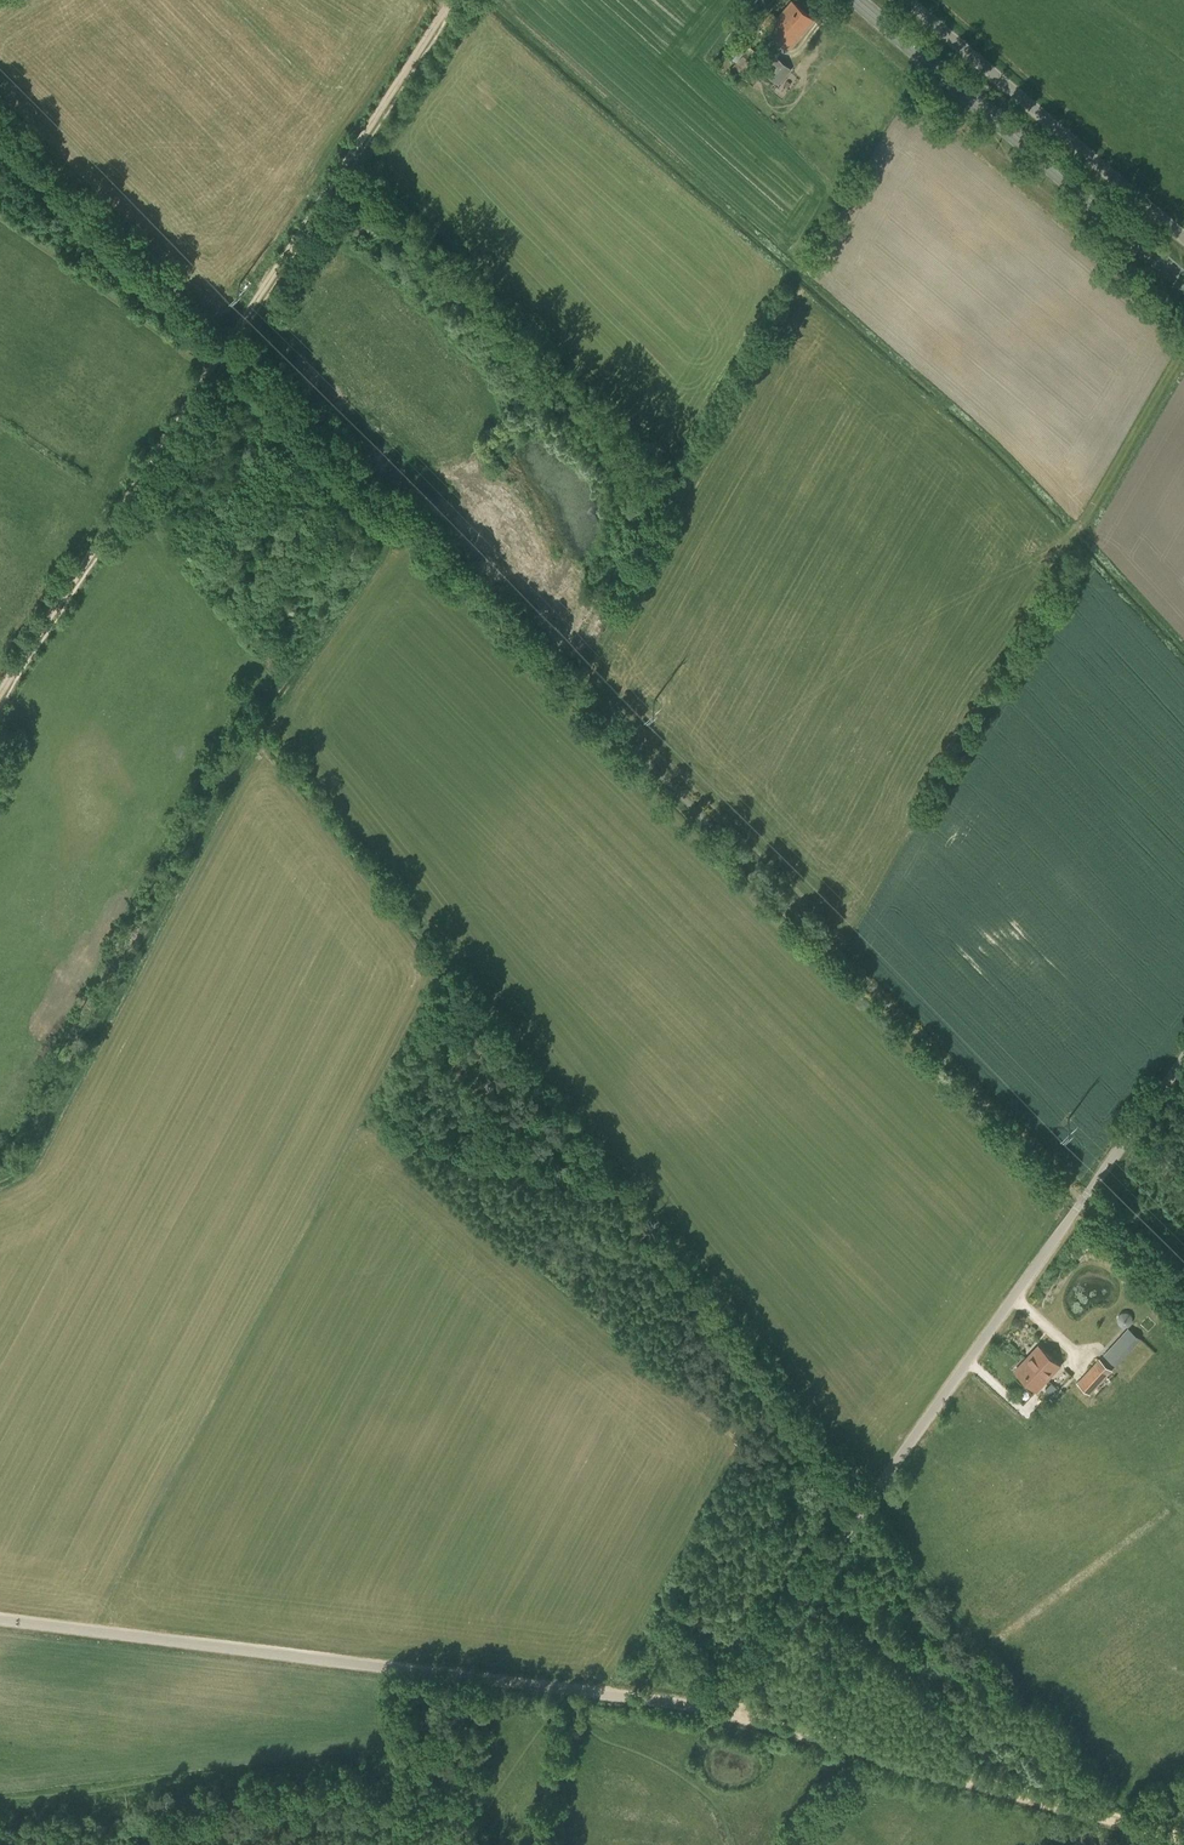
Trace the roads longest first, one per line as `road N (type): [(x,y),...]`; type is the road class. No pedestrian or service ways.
road 1 (tertiary): [(0,1620),(704,1707),(735,1688),(1183,1061)]
road 2 (track): [(448,0),(0,693)]
road 3 (track): [(1183,1840),(704,1707)]
road 4 (primary): [(1183,281),(856,0)]
road 5 (unclassified): [(1183,238),(906,0)]

